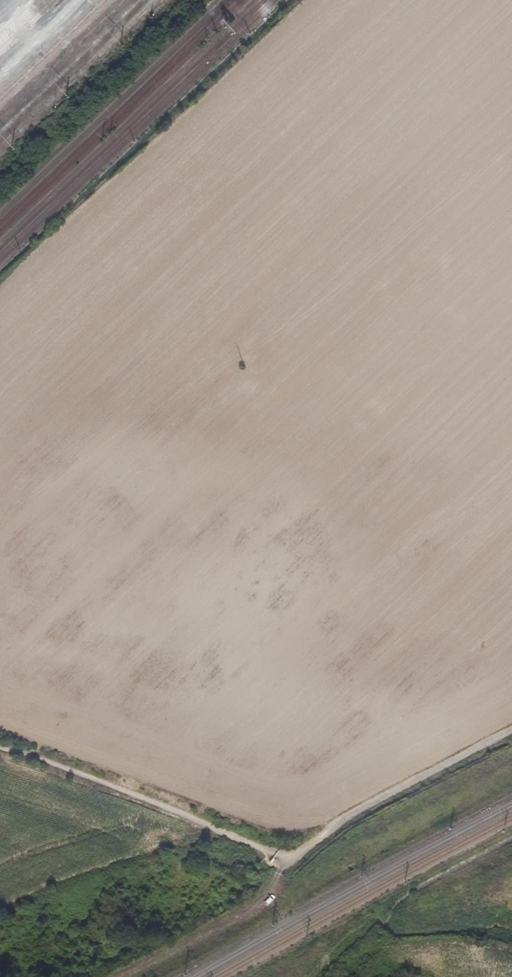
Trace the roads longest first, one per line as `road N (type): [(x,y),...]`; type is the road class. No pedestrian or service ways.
road 1 (track): [(0,743),(297,852),(511,735)]

